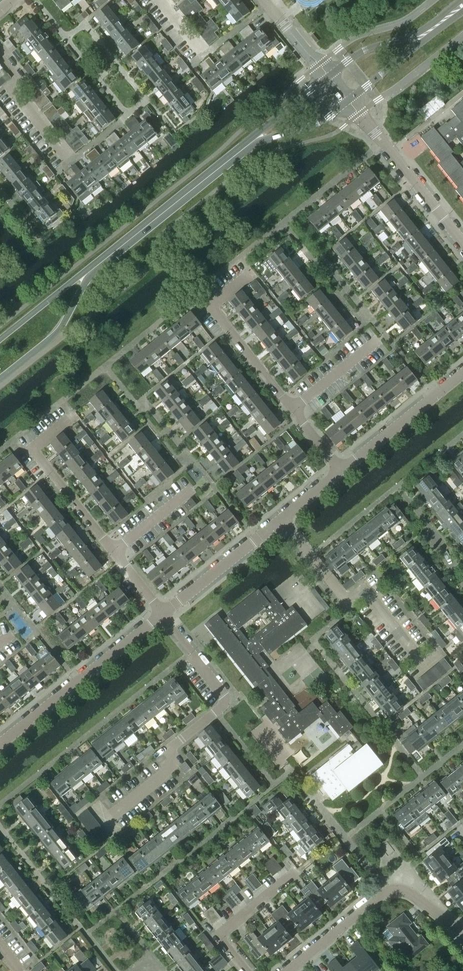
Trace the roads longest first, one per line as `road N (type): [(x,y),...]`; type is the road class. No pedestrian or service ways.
road 1 (residential): [(105,820),(166,773),(175,745),(230,702),(164,615)]
road 2 (residential): [(343,473),(210,307),(251,272)]
road 3 (residential): [(164,615),(32,450),(74,415)]
road 4 (residential): [(425,664),(364,591),(349,603),(283,521)]
road 5 (secondary): [(87,273),(255,140)]
road 6 (residential): [(462,931),(408,892),(392,889),(290,970)]
road 7 (tertiary): [(0,747),(164,615)]
road 8 (unclassified): [(462,243),(348,101)]
road 9 (tertiary): [(343,473),(462,377)]
road 10 (tertiary): [(164,615),(283,521)]
road 11 (secondary): [(0,379),(56,334),(87,273)]
road 12 (residential): [(247,970),(220,935),(292,873)]

